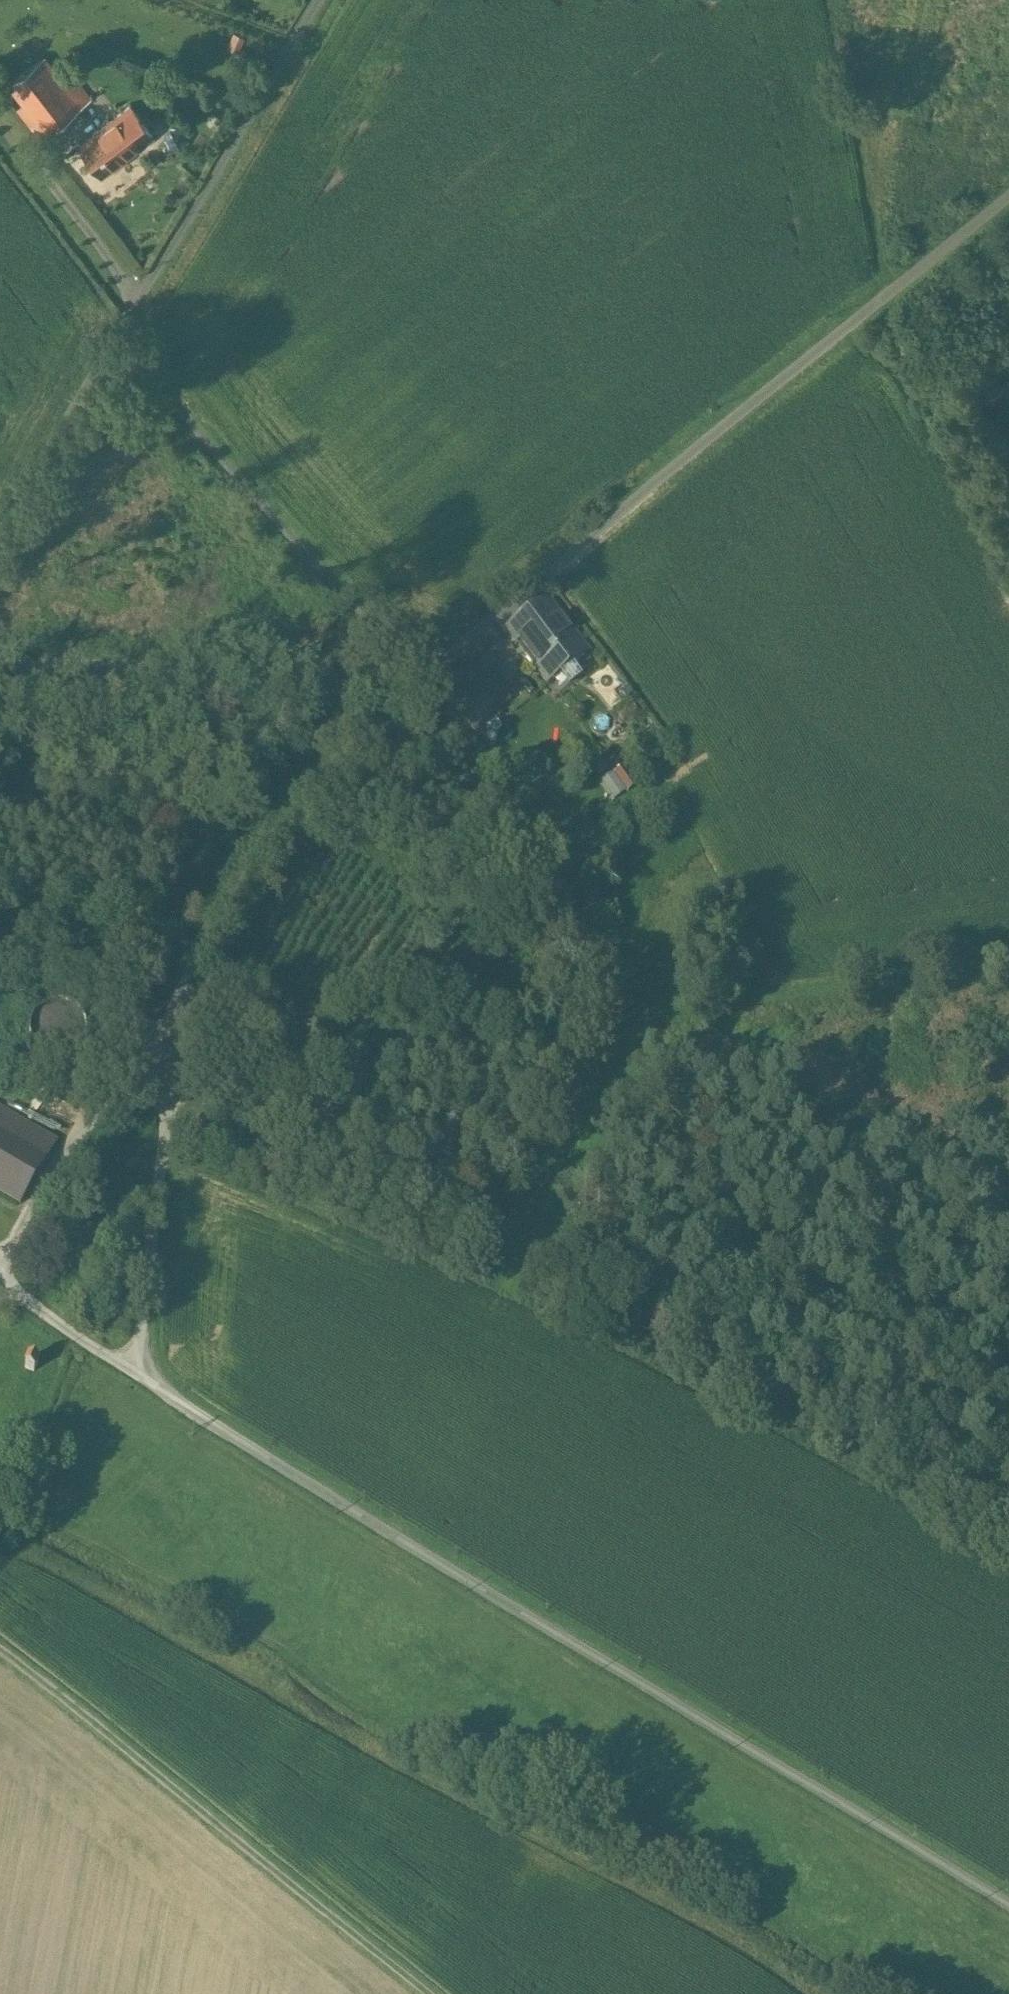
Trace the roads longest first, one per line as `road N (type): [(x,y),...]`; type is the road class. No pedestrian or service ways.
road 1 (unclassified): [(1008,1903),(377,1524),(169,1393),(152,1372),(142,1325),(183,996),(236,893),(302,798),(358,740)]
road 2 (unclassified): [(438,664),(1008,193)]
road 3 (track): [(0,1647),(428,1993)]
road 4 (unclassified): [(416,669),(252,489),(126,323)]
road 5 (unclassified): [(320,0),(126,323)]
road 6 (unclassified): [(276,666),(0,663)]
road 7 (unclassified): [(126,323),(0,532)]
road 8 (unclassified): [(416,669),(276,666)]

